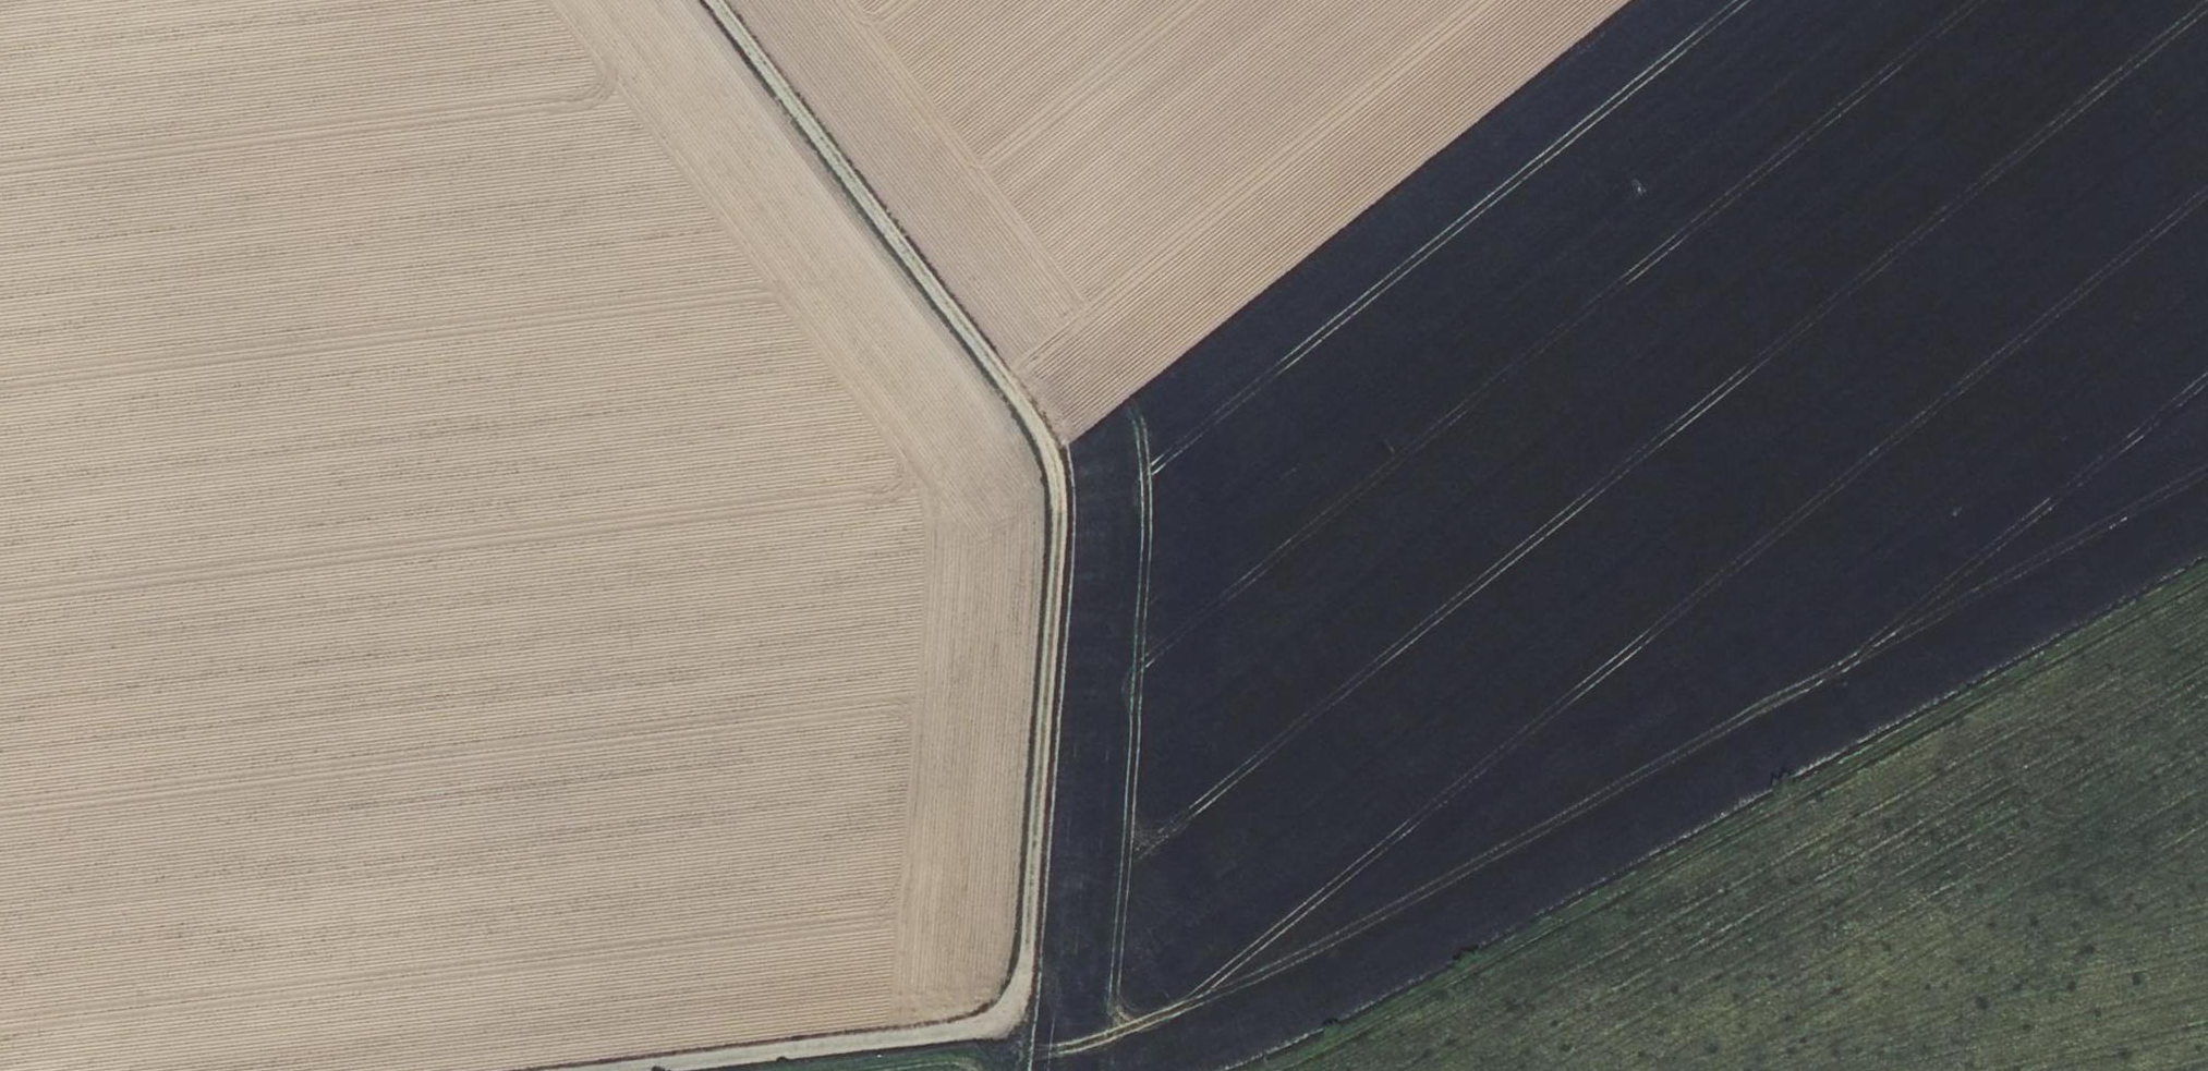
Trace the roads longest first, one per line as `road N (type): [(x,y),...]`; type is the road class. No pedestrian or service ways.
road 1 (track): [(713,0),(1052,451),(1059,517),(1030,951),(1007,1013)]
road 2 (track): [(626,1070),(970,1031),(1007,1013)]

